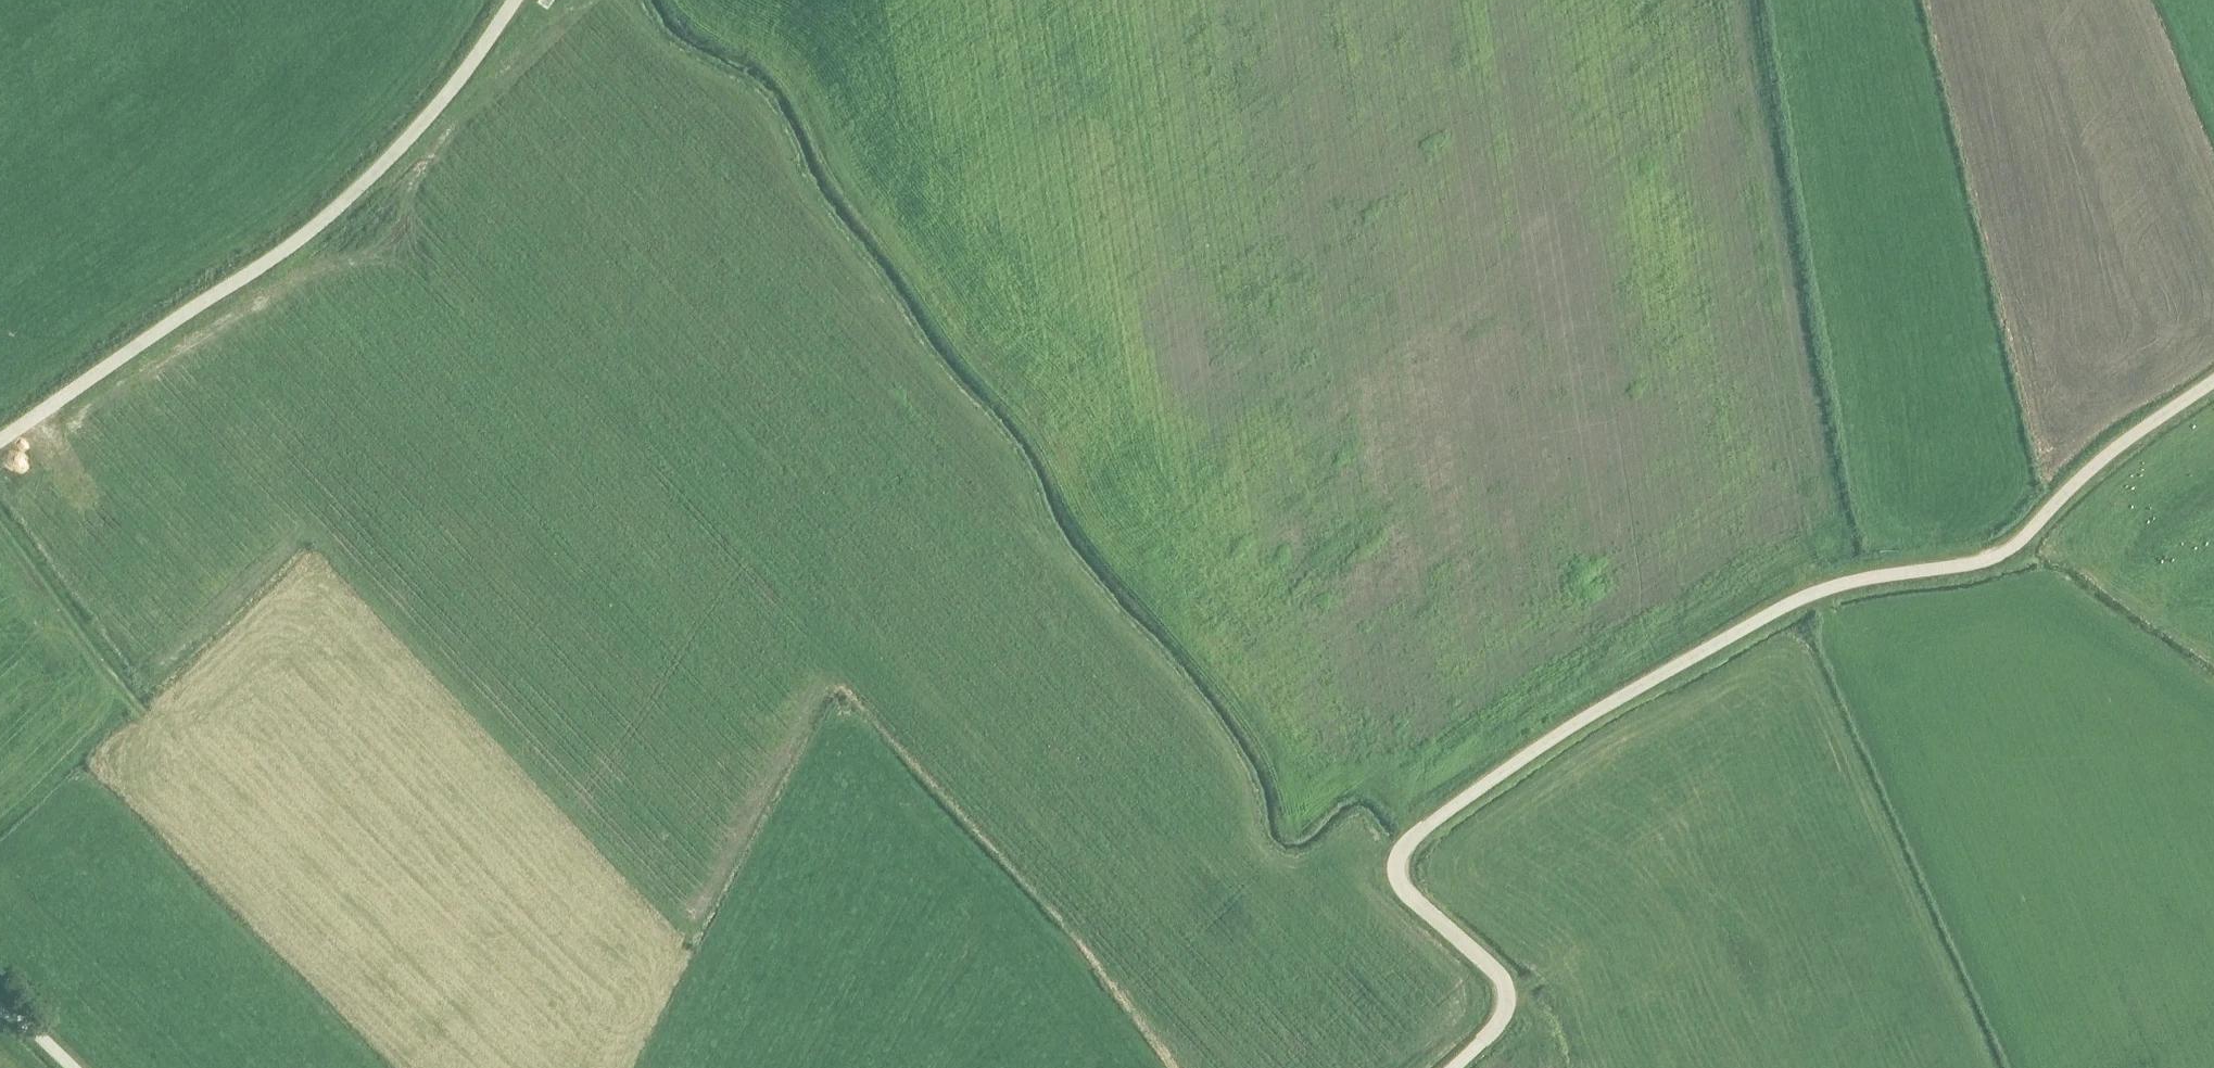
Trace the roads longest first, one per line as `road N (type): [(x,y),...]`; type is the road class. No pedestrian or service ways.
road 1 (unclassified): [(1454,1067),(1500,1023),(1506,1000),(1494,970),(1404,890),(1402,855),(1414,839),(1573,726),(1803,598),(1879,576),(2001,557),(2096,465),(2213,381)]
road 2 (unclassified): [(0,444),(277,261),(376,175),(472,68),(518,0)]

